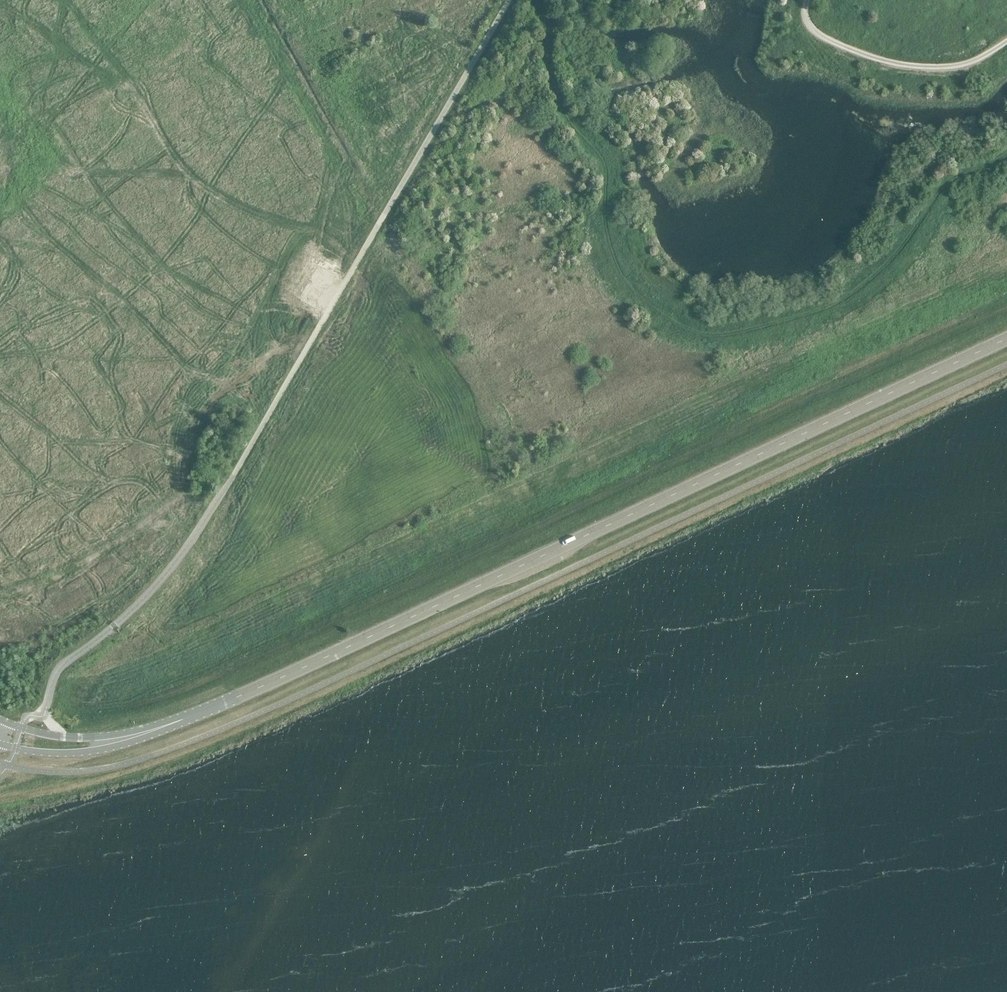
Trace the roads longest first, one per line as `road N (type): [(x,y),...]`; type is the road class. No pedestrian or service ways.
road 1 (tertiary): [(170,724),(1006,342)]
road 2 (tertiary): [(0,744),(88,752),(170,724)]
road 3 (tertiary): [(170,724),(72,738),(0,720)]

